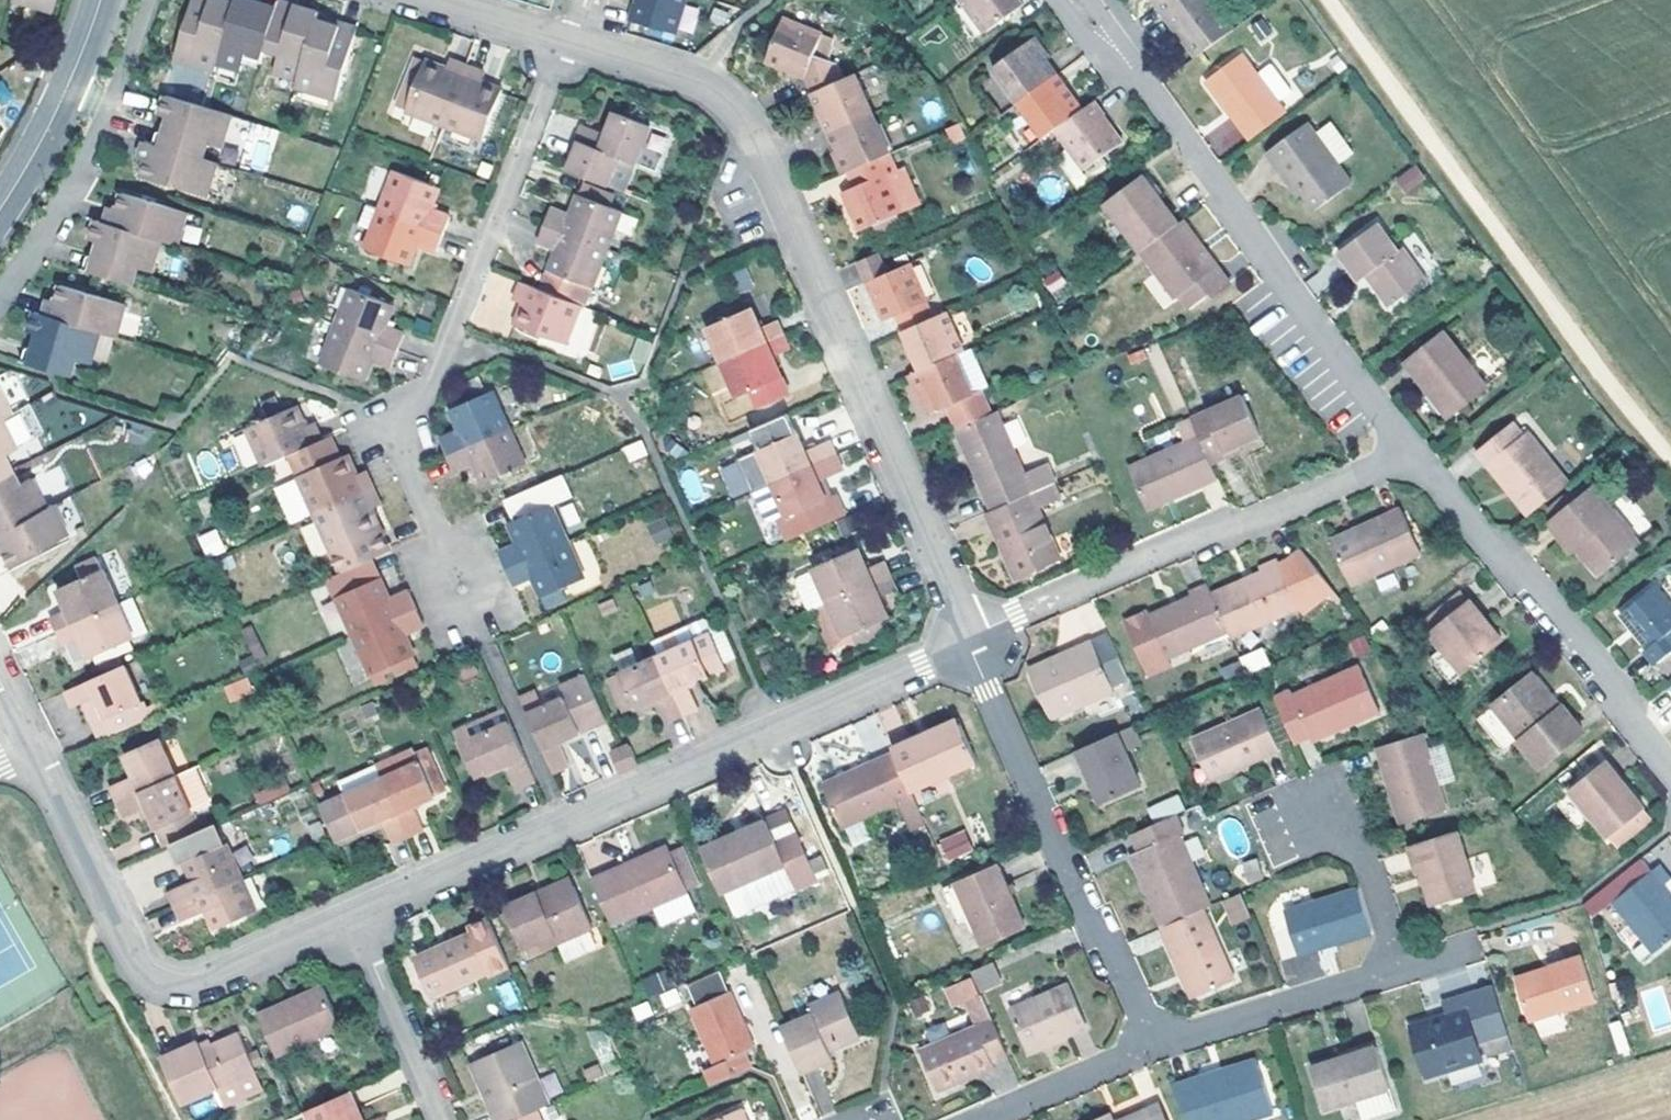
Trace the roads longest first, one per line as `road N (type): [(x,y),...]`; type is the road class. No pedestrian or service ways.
road 1 (residential): [(575,45),(706,86),(744,122),(968,639)]
road 2 (residential): [(350,916),(968,639)]
road 3 (residential): [(461,586),(406,454),(407,441),(566,42)]
road 4 (track): [(1331,0),(1670,457)]
road 5 (residential): [(1111,43),(1416,450)]
road 6 (residential): [(25,732),(139,962),(158,982),(193,987),(350,916)]
road 7 (residential): [(968,639),(1416,450)]
road 8 (residential): [(968,639),(1068,871),(1155,1043)]
road 9 (residential): [(1416,450),(1607,669),(1633,723),(1670,770)]
road 10 (residential): [(0,300),(88,177),(99,149),(97,104),(70,84)]
road 11 (residential): [(1155,1043),(1399,969)]
road 12 (residential): [(350,916),(441,1119)]
road 13 (residential): [(1155,1043),(980,1119)]
road 14 (residential): [(1399,969),(1361,852),(1319,812)]
road 15 (residential): [(428,0),(566,42)]
road 16 (residential): [(0,208),(70,84)]

